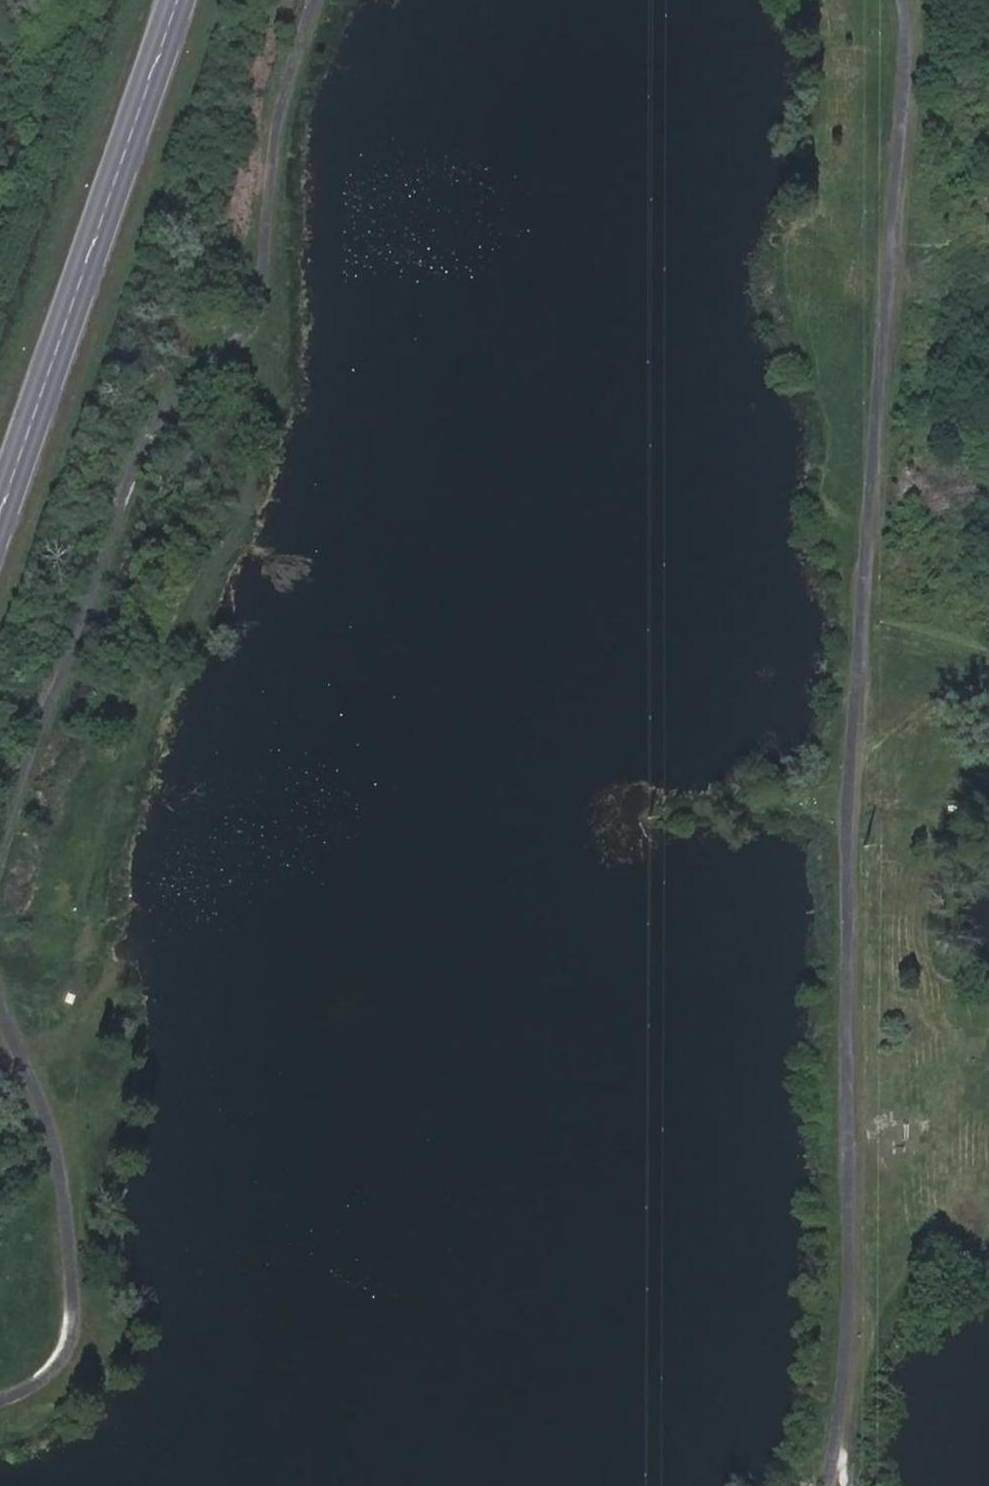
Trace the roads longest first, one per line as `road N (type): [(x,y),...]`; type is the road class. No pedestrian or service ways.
road 1 (secondary): [(0,528),(182,0)]

